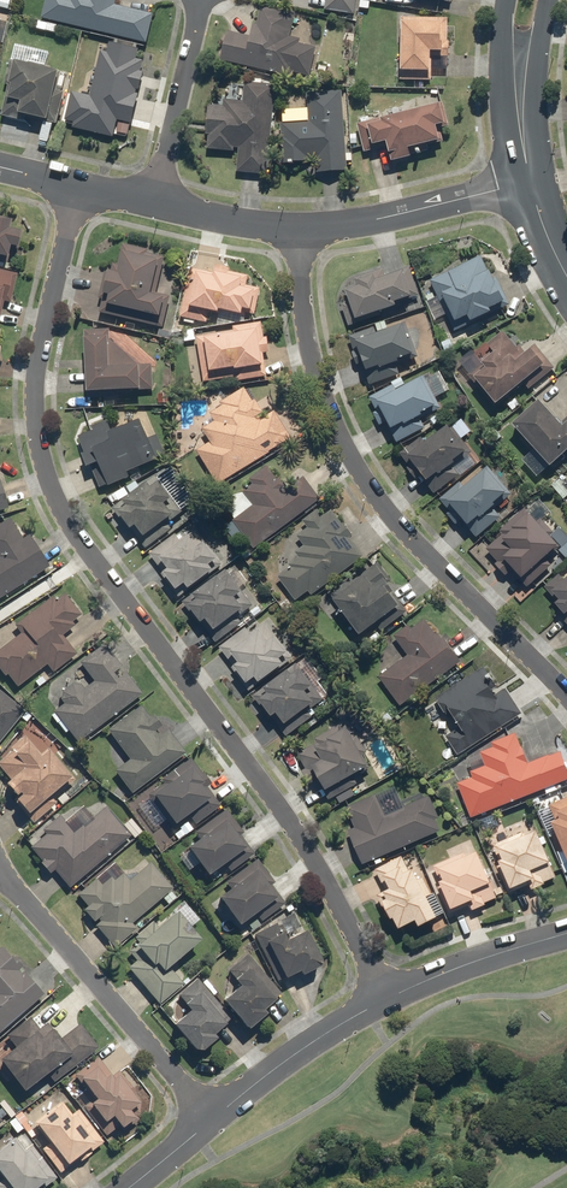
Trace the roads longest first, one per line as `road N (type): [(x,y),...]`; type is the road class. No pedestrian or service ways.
road 1 (residential): [(76,186),(37,371),(37,442),(47,480),(74,534),(280,802),(384,999)]
road 2 (residential): [(298,227),(311,364),(347,453),(374,498),(566,695)]
road 3 (residential): [(0,876),(213,1117)]
road 4 (residential): [(298,227),(379,219),(533,180)]
road 5 (residential): [(384,999),(213,1117)]
road 6 (residential): [(200,0),(154,201)]
road 7 (residential): [(566,932),(384,999)]
road 8 (residential): [(154,201),(298,227)]
road 9 (tertiary): [(522,126),(505,81),(504,0)]
road 10 (tertiary): [(546,0),(522,126)]

